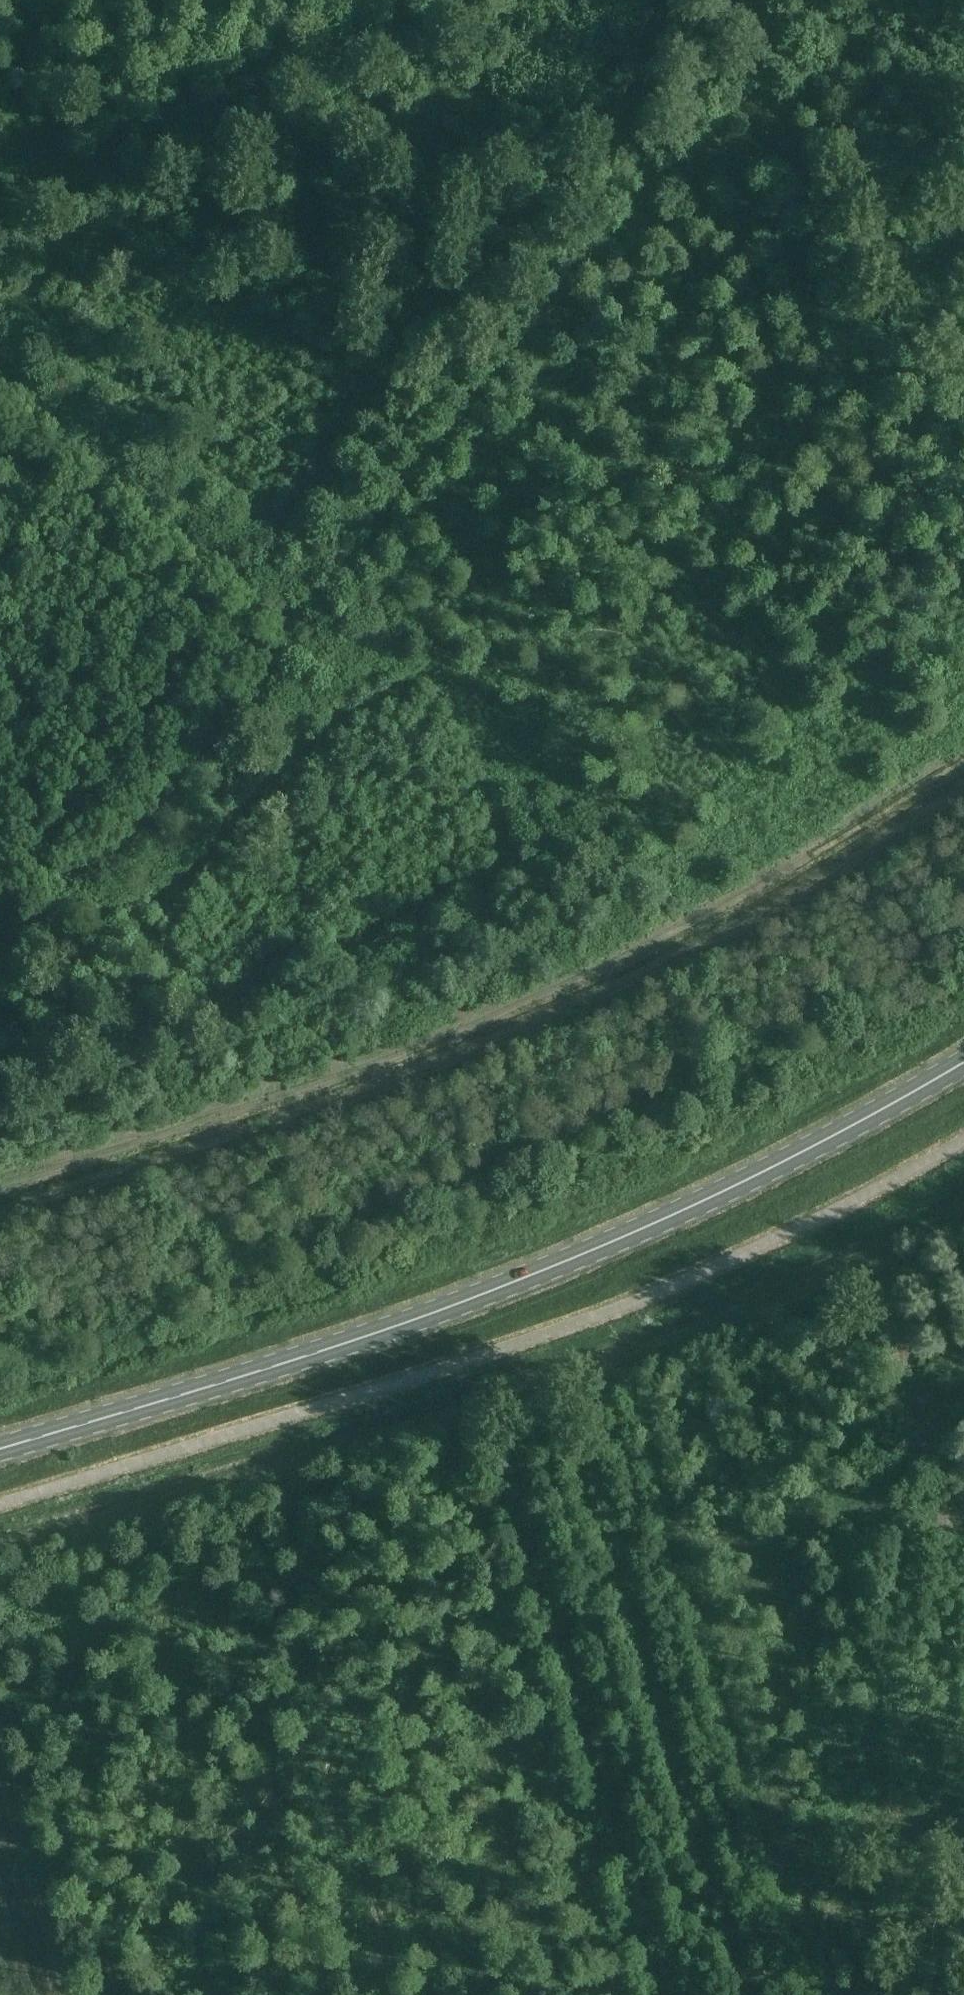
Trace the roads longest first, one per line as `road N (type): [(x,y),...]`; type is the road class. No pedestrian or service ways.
road 1 (track): [(817,0),(730,136),(602,259),(139,817),(53,905),(0,945)]
road 2 (secondary): [(0,1444),(533,1274),(707,1200),(963,1060)]

